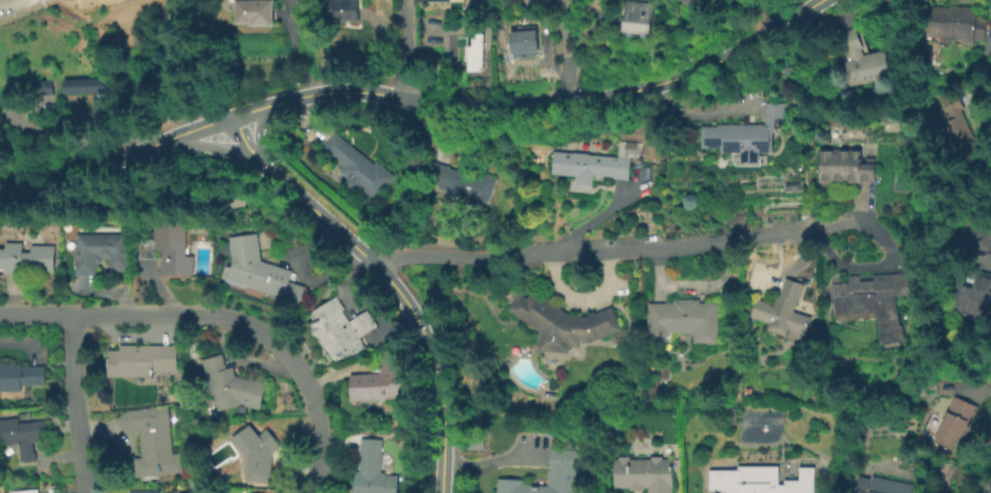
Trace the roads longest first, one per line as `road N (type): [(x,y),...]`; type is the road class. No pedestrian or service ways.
road 1 (residential): [(857,219),(691,245),(398,259),(379,269)]
road 2 (tertiary): [(264,166),(379,269),(422,333),(440,395),(438,492)]
road 3 (secondary): [(771,31),(707,66),(617,94),(492,114),(401,98)]
road 4 (residential): [(296,366),(271,339),(222,316),(0,314)]
road 5 (secondary): [(229,115),(54,175)]
road 6 (residential): [(69,314),(84,492)]
road 7 (residential): [(296,366),(314,417),(311,492)]
road 8 (secondary): [(396,97),(336,90),(269,102)]

